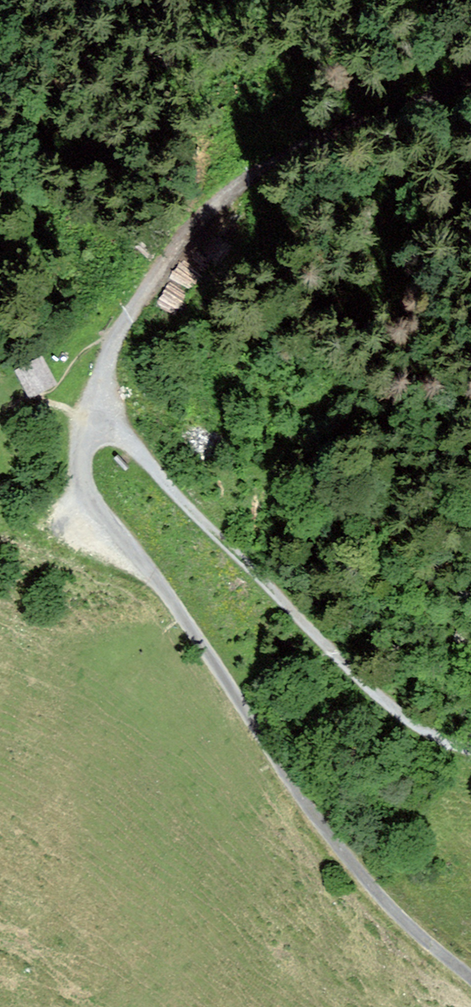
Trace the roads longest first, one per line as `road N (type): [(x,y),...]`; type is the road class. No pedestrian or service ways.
road 1 (track): [(92,441),(81,462),(90,501),(185,619),(336,846),(470,981)]
road 2 (track): [(92,441),(97,391),(121,331),(199,211),(325,133),(470,75)]
road 3 (track): [(470,750),(451,747),(396,712),(139,448),(121,437),(92,441)]

